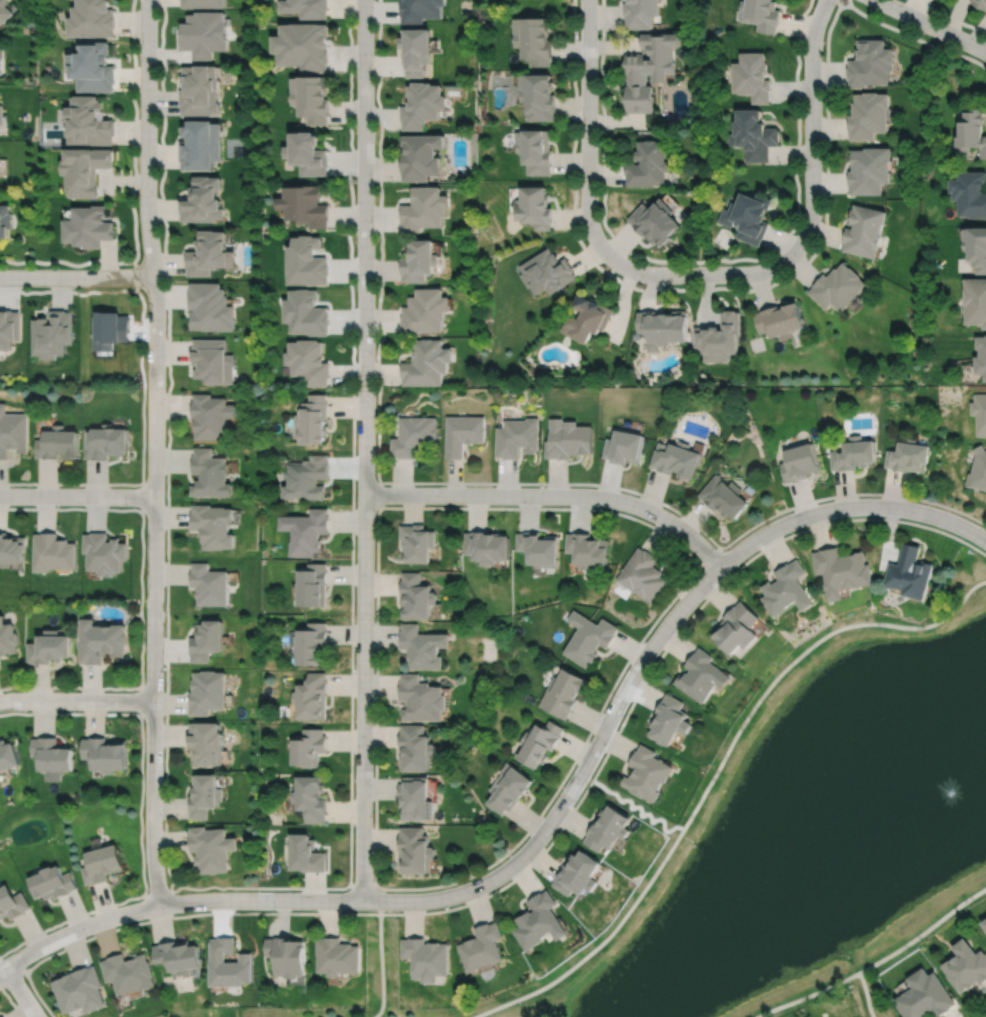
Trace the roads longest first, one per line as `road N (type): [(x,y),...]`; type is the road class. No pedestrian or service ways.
road 1 (residential): [(985,539),(933,515),(855,506),(808,515),(751,543),(655,641),(534,844),(478,887),(409,902),(161,906),(73,931),(0,972)]
road 2 (residential): [(161,906),(152,838),(156,298),(147,216),(148,0)]
road 3 (residential): [(364,0),(361,902)]
road 4 (residential): [(721,568),(680,529),(626,502),(364,495)]
road 5 (residential): [(587,0),(593,233),(628,269),(703,275)]
road 6 (residential): [(703,275),(763,272),(805,238),(812,43),(826,0)]
road 7 (residential): [(0,497),(155,497)]
road 8 (residential): [(154,275),(0,278)]
road 9 (residential): [(153,702),(0,703)]

